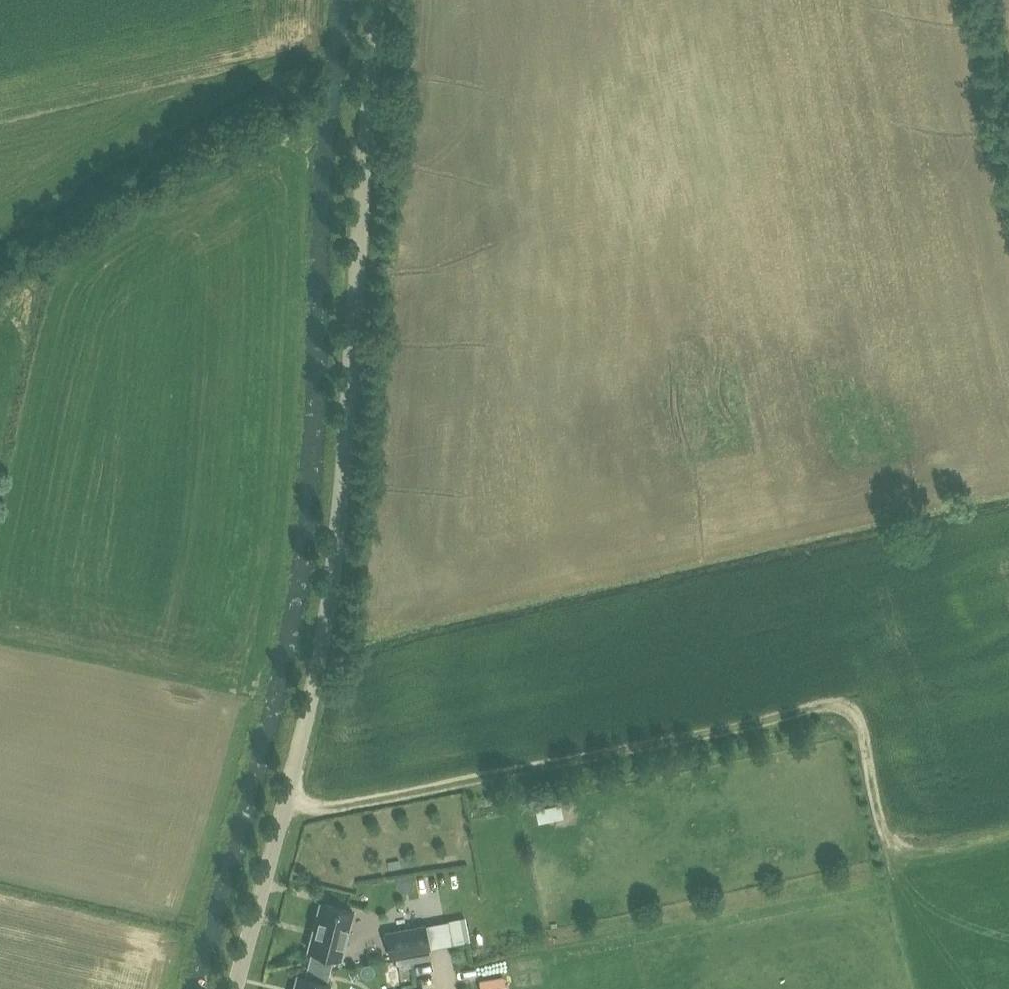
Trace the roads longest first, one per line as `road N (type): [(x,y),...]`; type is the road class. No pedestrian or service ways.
road 1 (unclassified): [(236,988),(312,709),(329,602),(376,0)]

